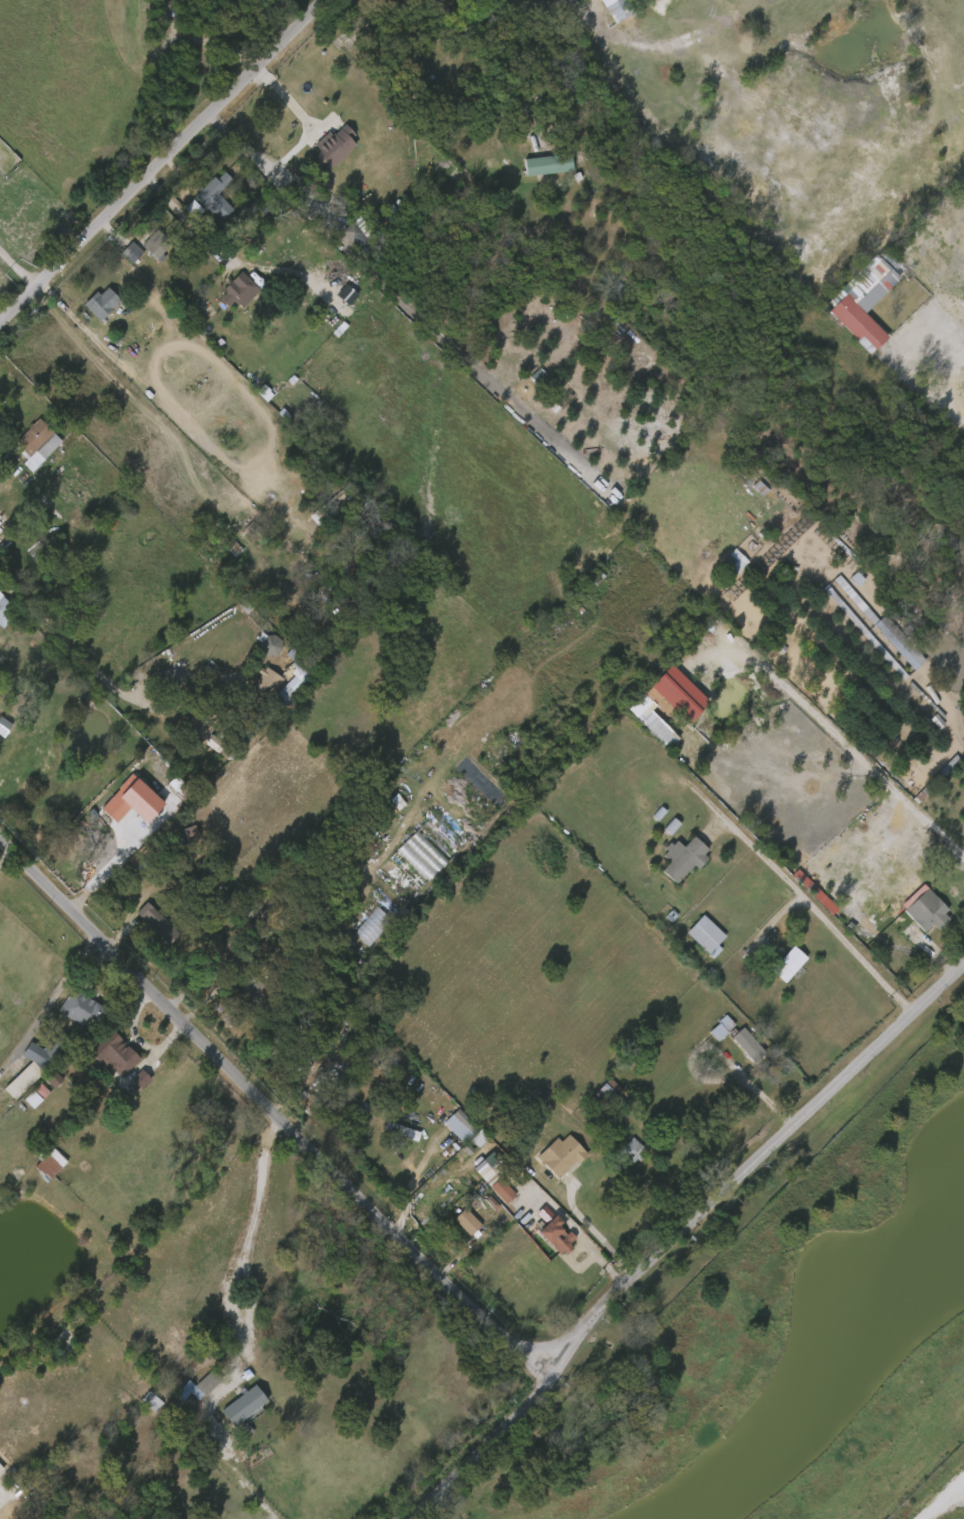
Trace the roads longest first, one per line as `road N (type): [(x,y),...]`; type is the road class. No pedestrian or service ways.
road 1 (residential): [(0,843),(376,1228),(496,1343),(545,1367)]
road 2 (tertiary): [(963,965),(545,1367)]
road 3 (tertiary): [(333,0),(0,332)]
road 4 (tertiary): [(545,1367),(398,1518)]

